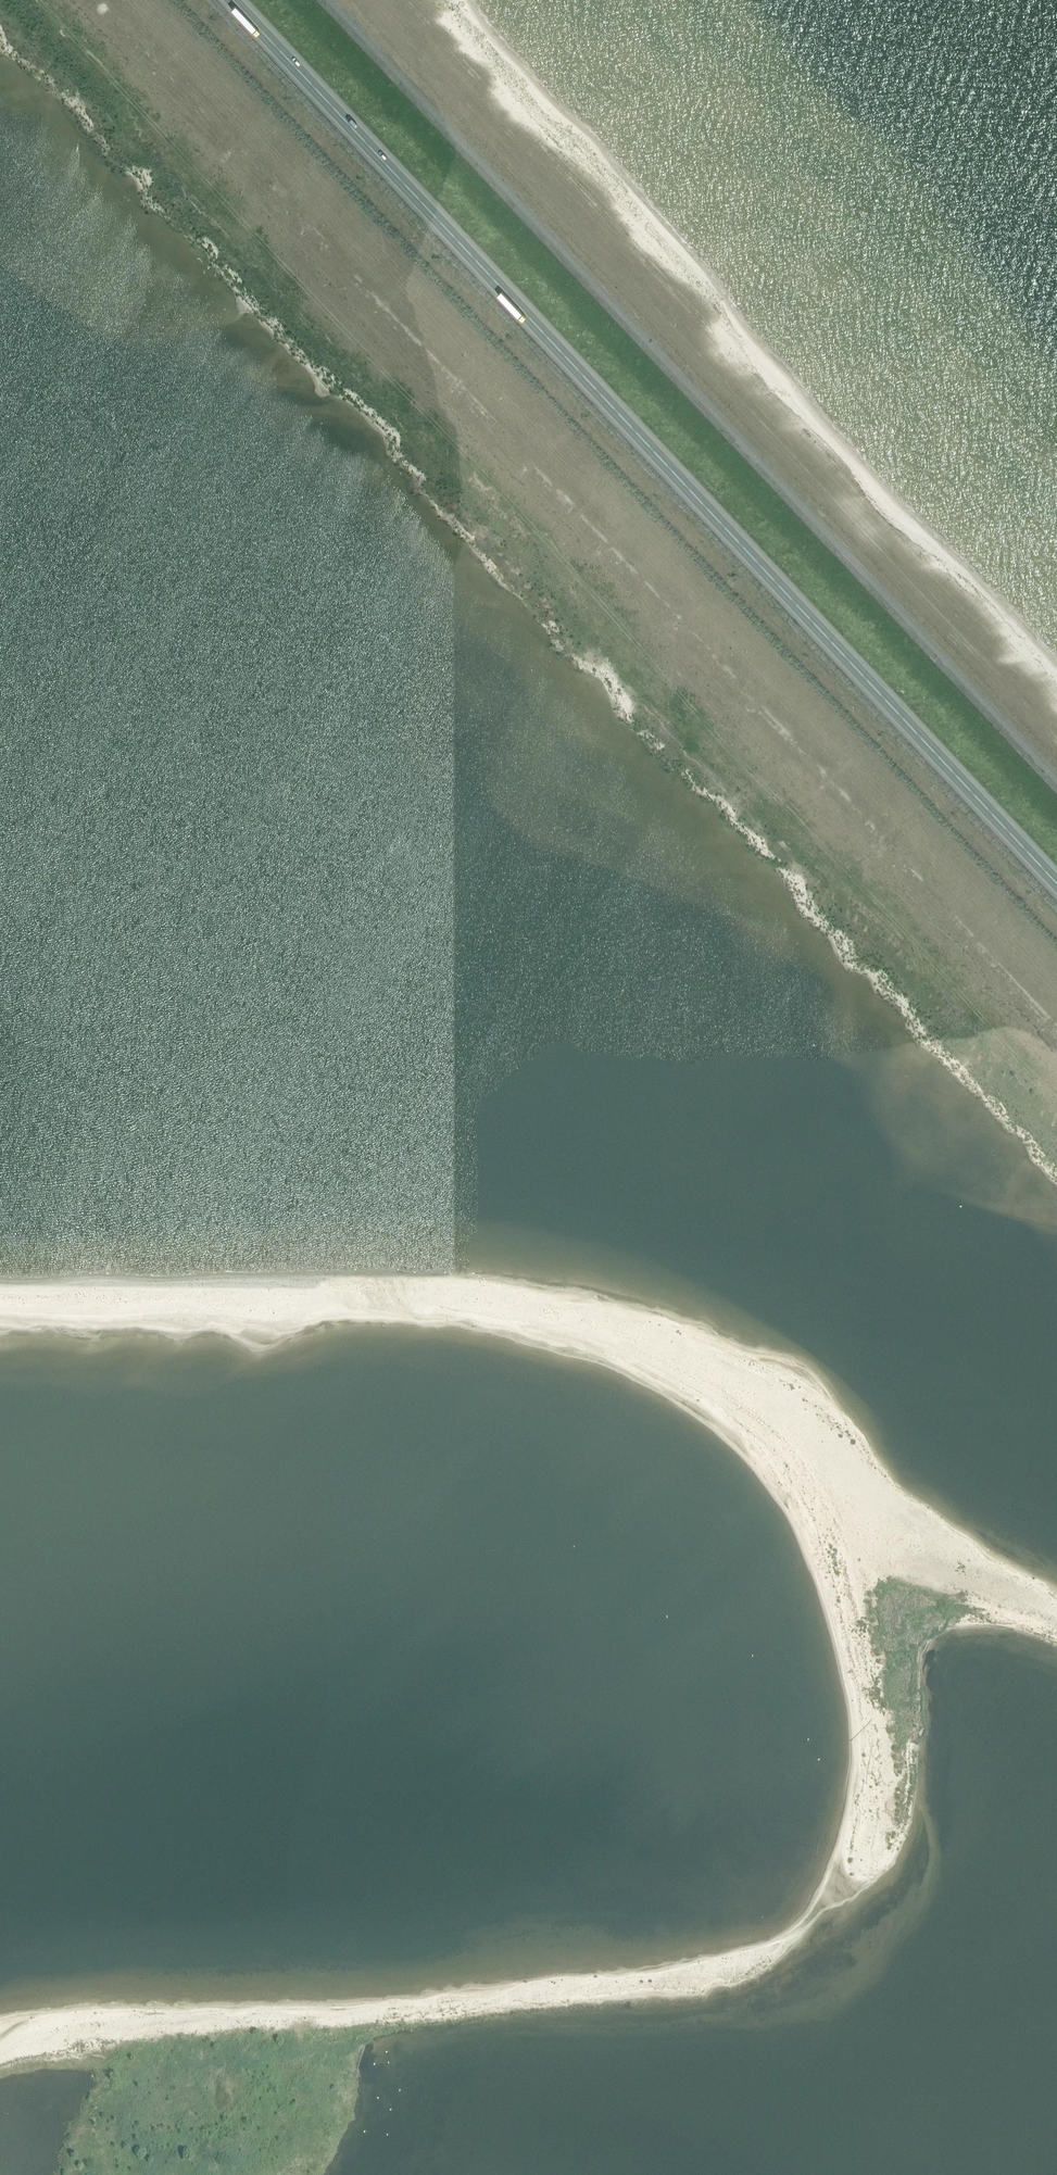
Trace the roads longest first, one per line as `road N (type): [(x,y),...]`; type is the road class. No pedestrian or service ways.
road 1 (trunk): [(1056,882),(232,0)]

